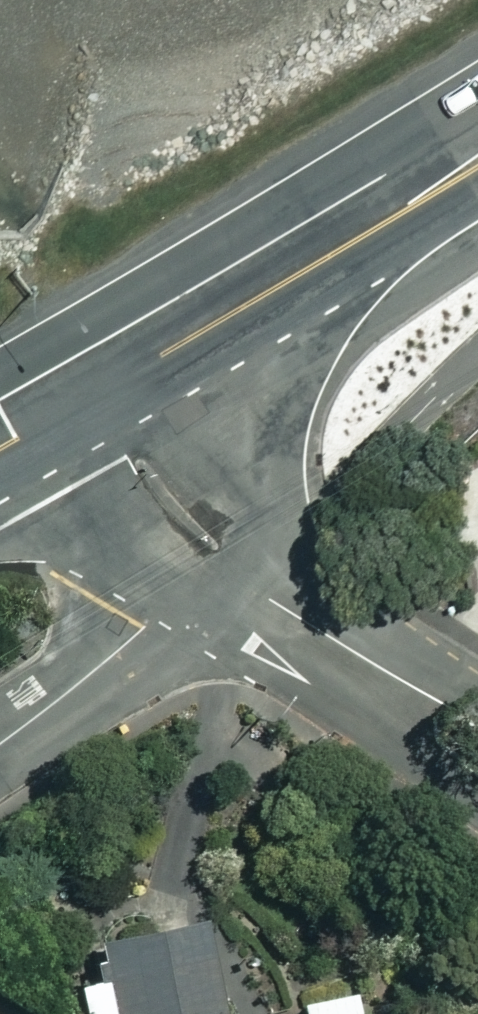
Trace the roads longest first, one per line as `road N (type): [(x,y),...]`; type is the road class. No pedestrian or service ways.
road 1 (trunk): [(90,402),(477,164)]
road 2 (residential): [(227,571),(477,754)]
road 3 (residential): [(227,571),(0,743)]
road 4 (residential): [(90,402),(227,571)]

